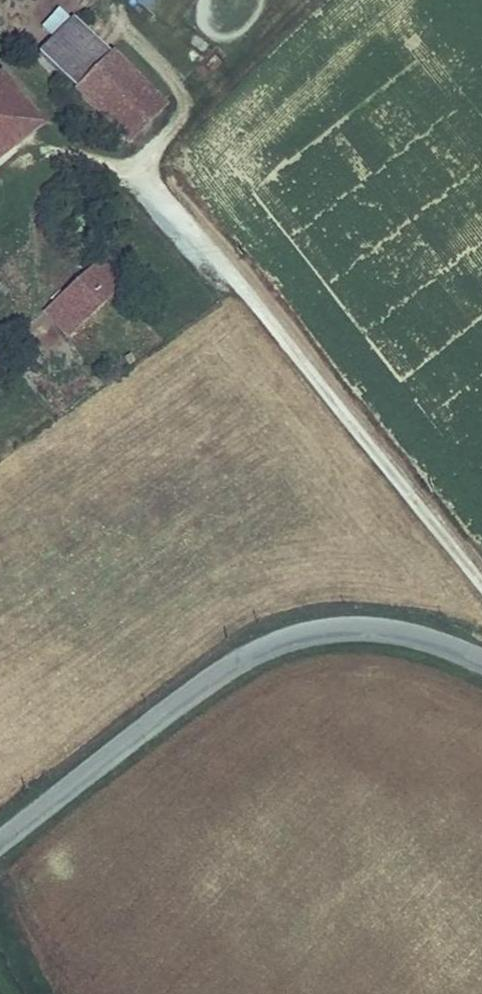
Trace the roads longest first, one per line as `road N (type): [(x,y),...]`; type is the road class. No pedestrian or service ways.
road 1 (track): [(122,20),(179,75),(188,95),(157,153),(155,184),(481,583)]
road 2 (unclassified): [(0,843),(212,680),(288,639),(393,630),(481,660)]

